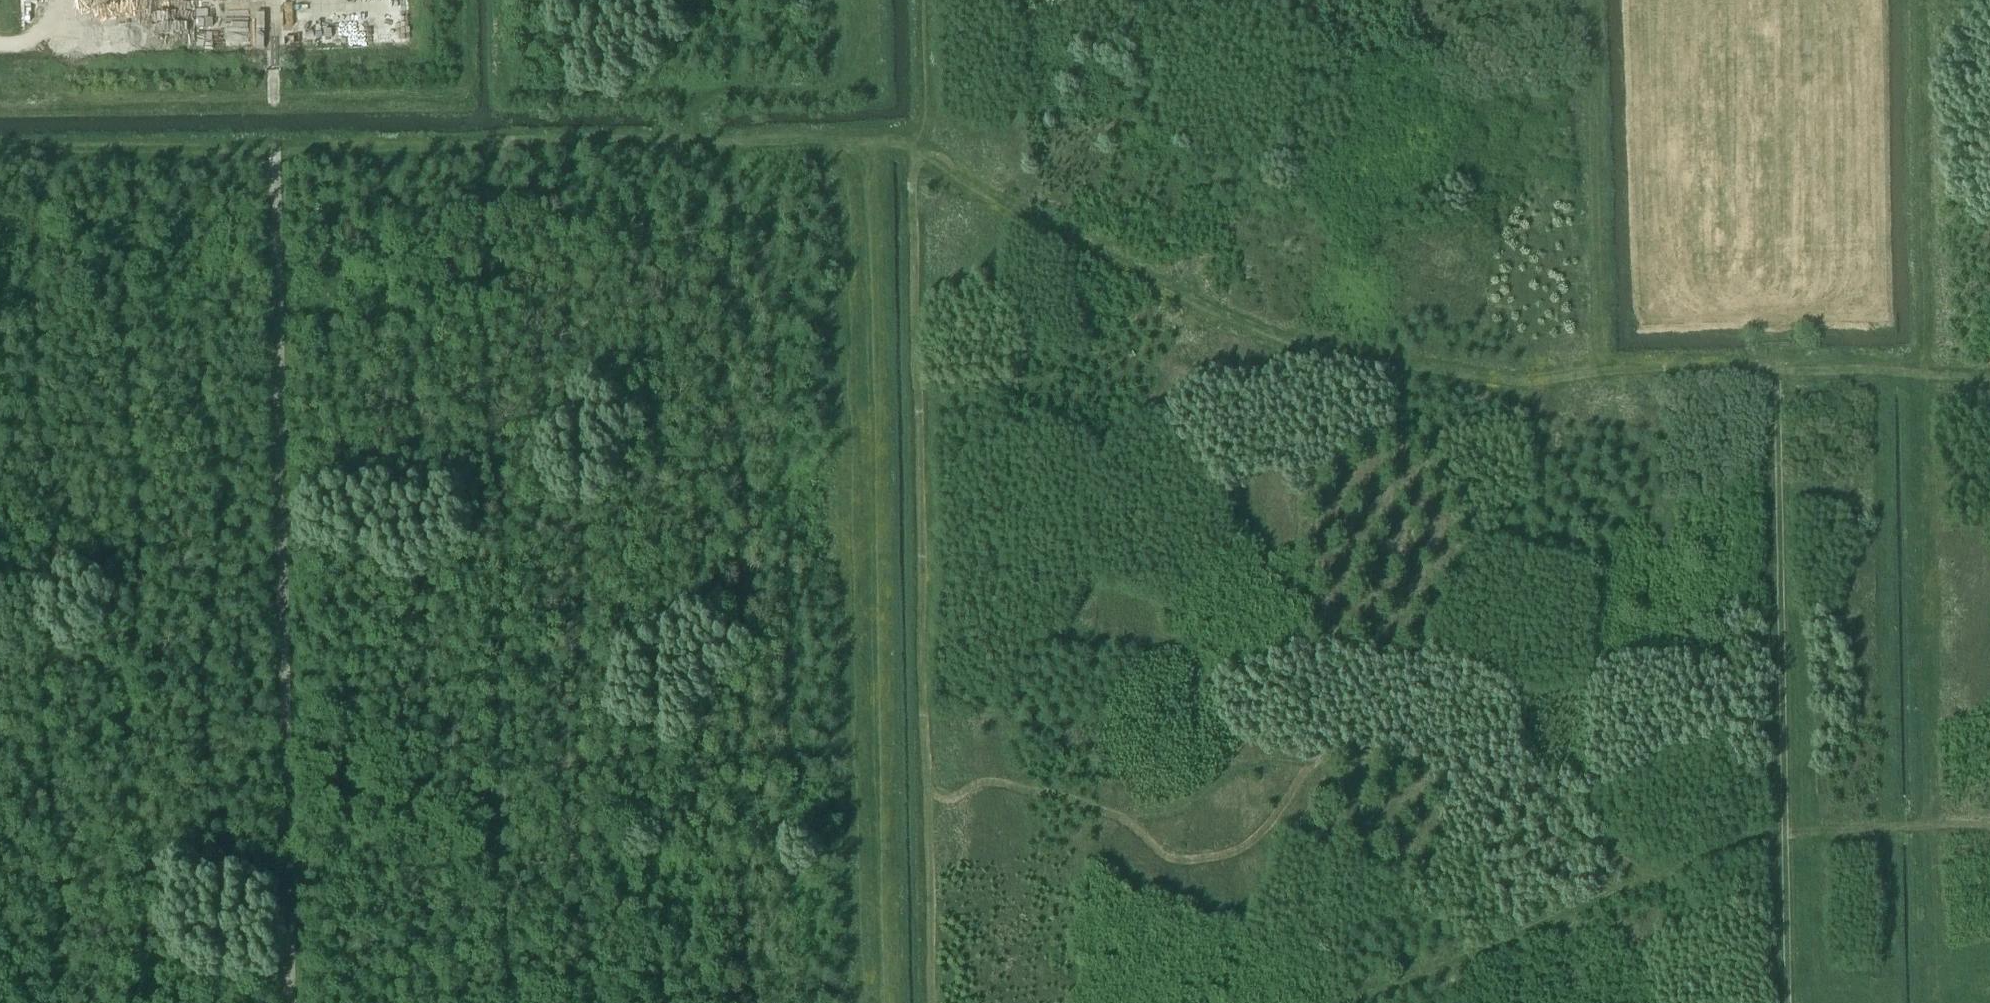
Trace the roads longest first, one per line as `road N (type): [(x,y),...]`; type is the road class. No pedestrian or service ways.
road 1 (track): [(273,144),(289,1002)]
road 2 (track): [(1787,1002),(1776,369)]

